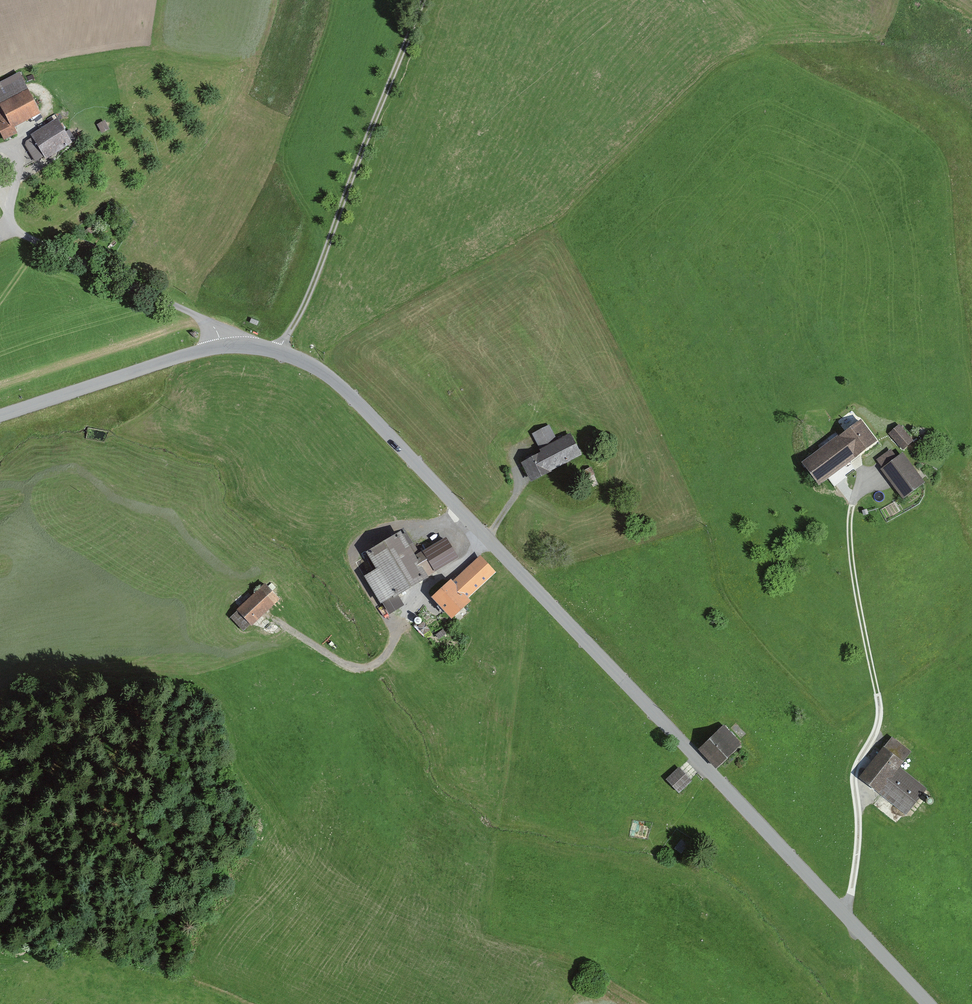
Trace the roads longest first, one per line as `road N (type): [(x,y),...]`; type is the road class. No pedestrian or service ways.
road 1 (tertiary): [(843,914),(492,541)]
road 2 (unclassified): [(843,914),(858,832),(856,763),(879,714),(850,524),(856,493),(871,481)]
road 3 (unclassified): [(280,352),(423,0)]
road 4 (unclassified): [(222,346),(206,321),(15,229),(17,170),(0,153)]
road 5 (tertiary): [(492,541),(352,396),(280,352)]
road 6 (tertiary): [(222,346),(0,416)]
road 7 (track): [(397,633),(355,569),(359,550),(462,510)]
road 8 (track): [(407,614),(384,656),(365,666),(337,659),(286,626)]
road 9 (tertiary): [(928,1003),(843,914)]

